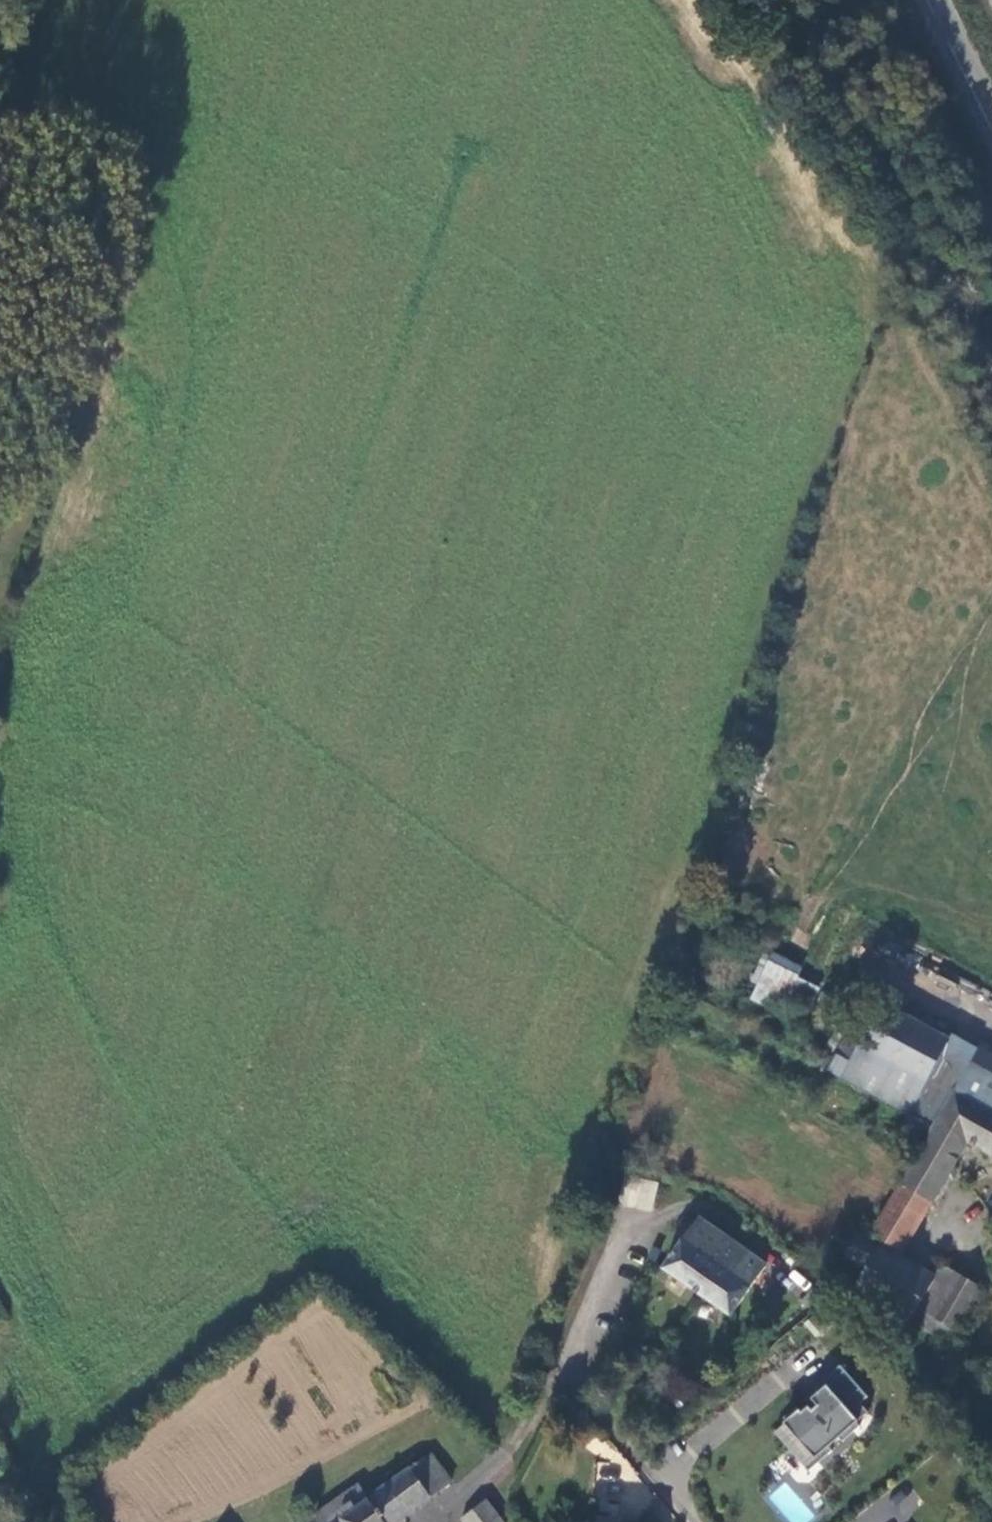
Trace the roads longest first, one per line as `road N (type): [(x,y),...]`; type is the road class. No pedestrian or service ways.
road 1 (residential): [(562,1372),(691,1521)]

